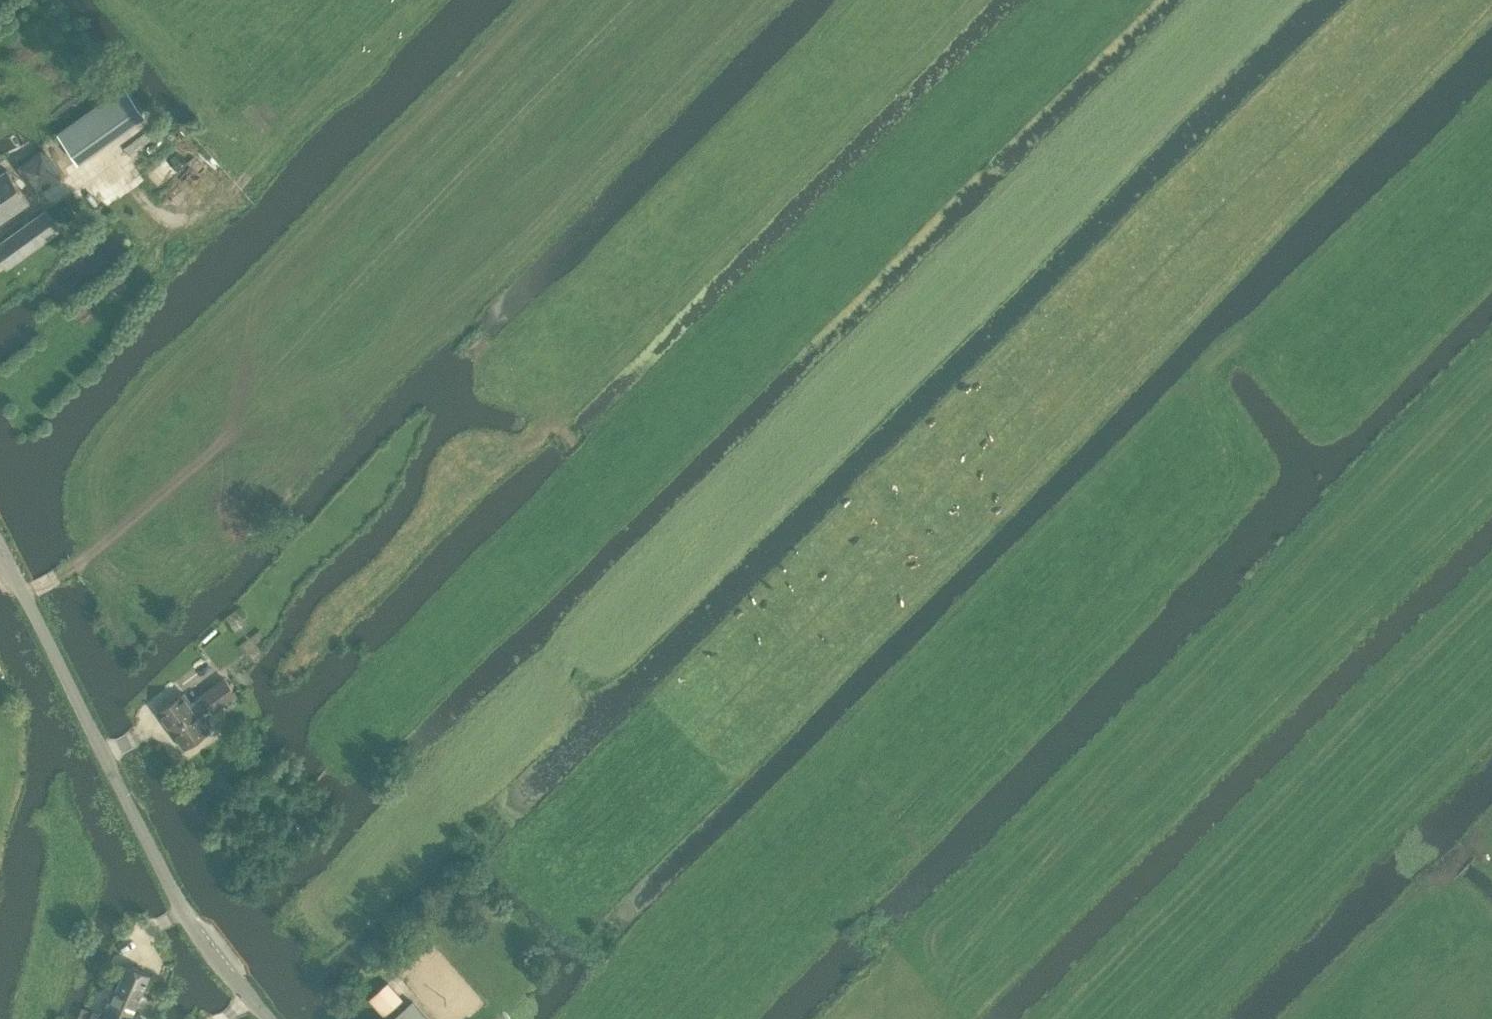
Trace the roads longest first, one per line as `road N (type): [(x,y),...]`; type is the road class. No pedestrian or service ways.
road 1 (tertiary): [(269,1018),(203,940),(166,879),(0,546)]

